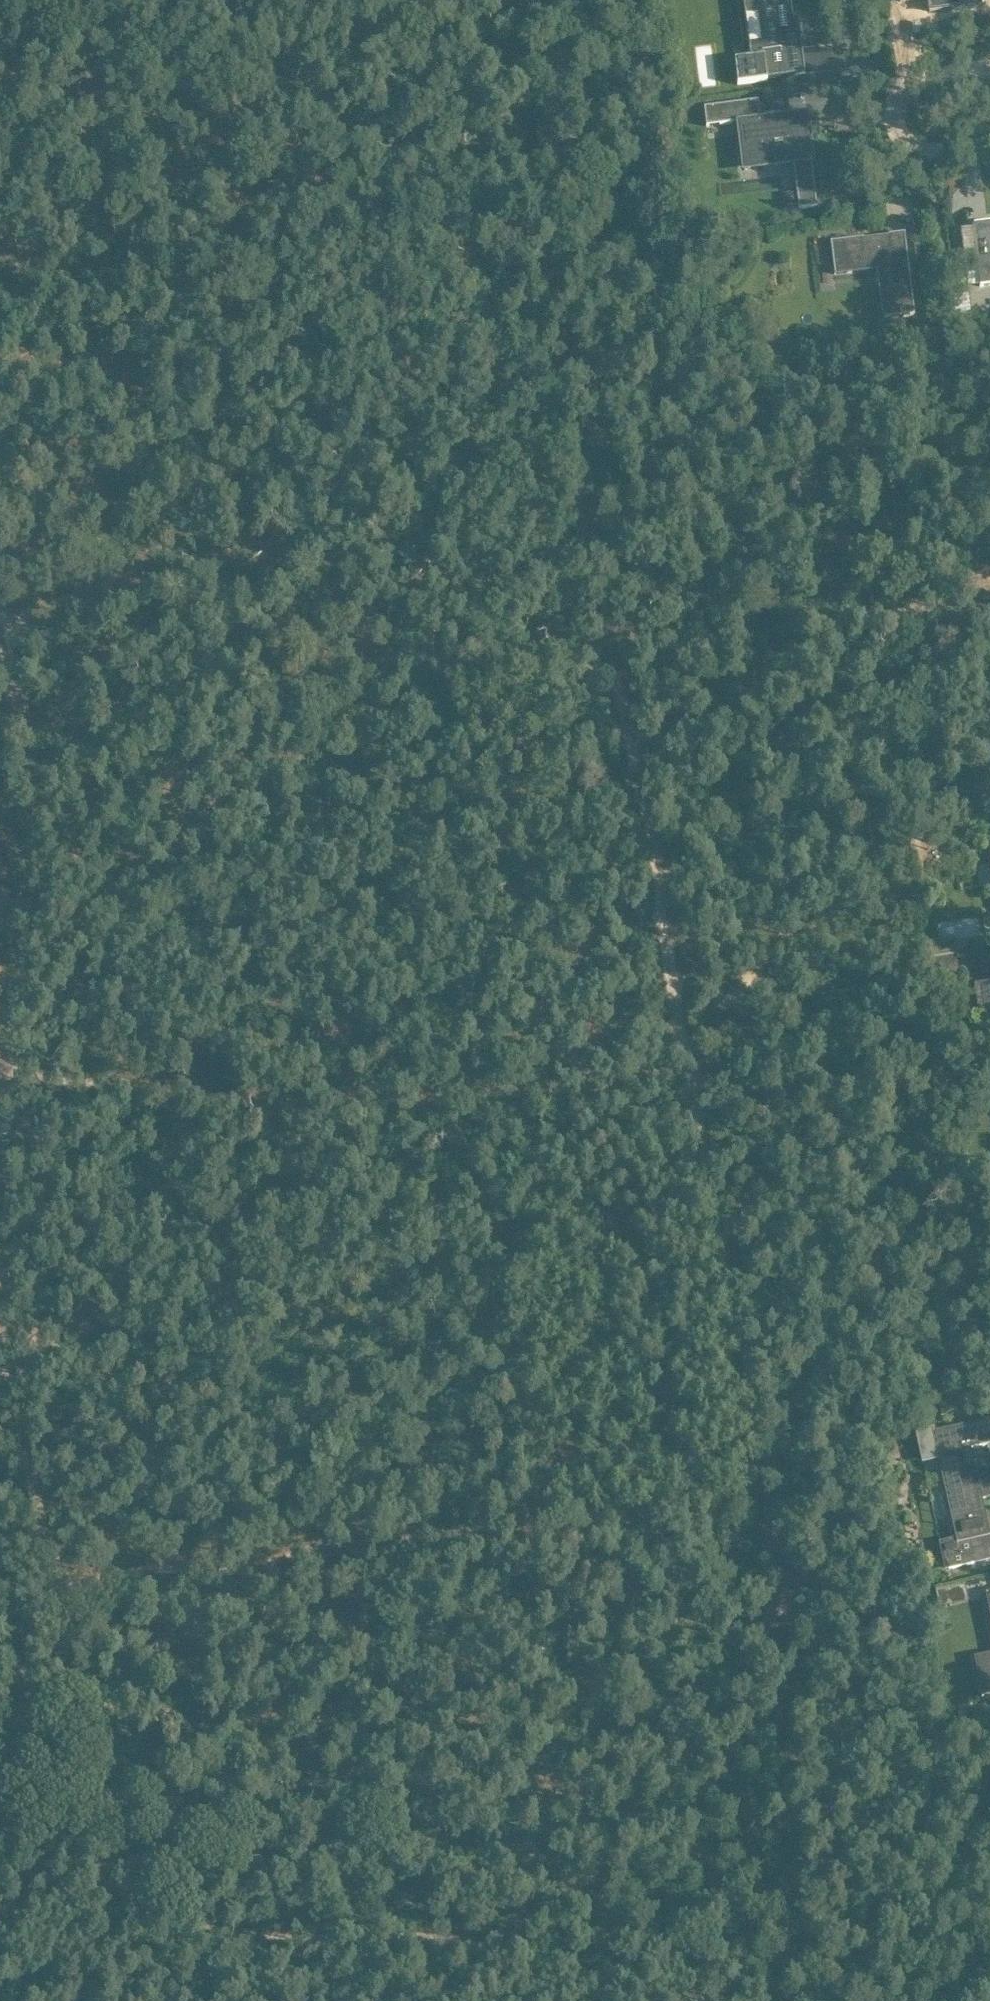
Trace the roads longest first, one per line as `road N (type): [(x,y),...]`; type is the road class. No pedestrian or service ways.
road 1 (residential): [(989,68),(904,81),(894,92),(899,137),(928,153)]

